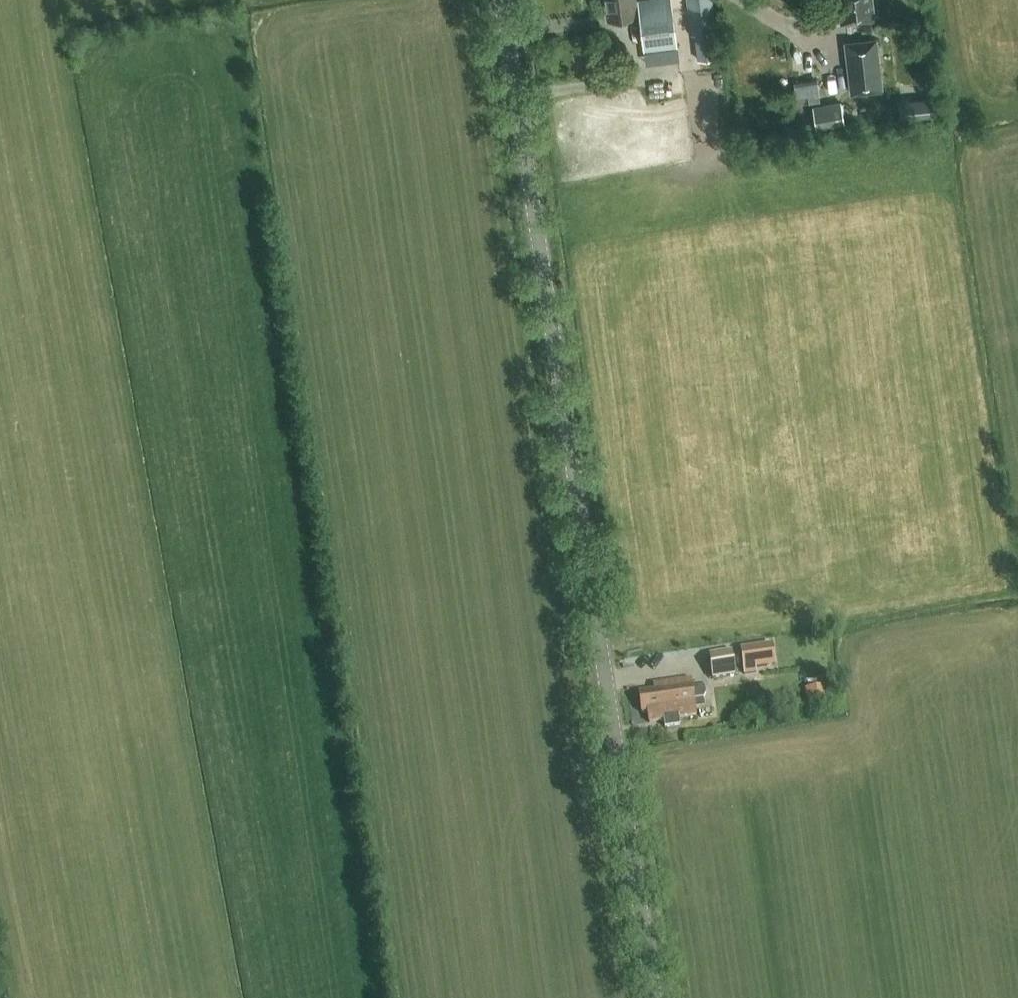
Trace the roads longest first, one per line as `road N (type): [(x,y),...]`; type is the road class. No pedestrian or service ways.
road 1 (tertiary): [(646,997),(490,0)]

